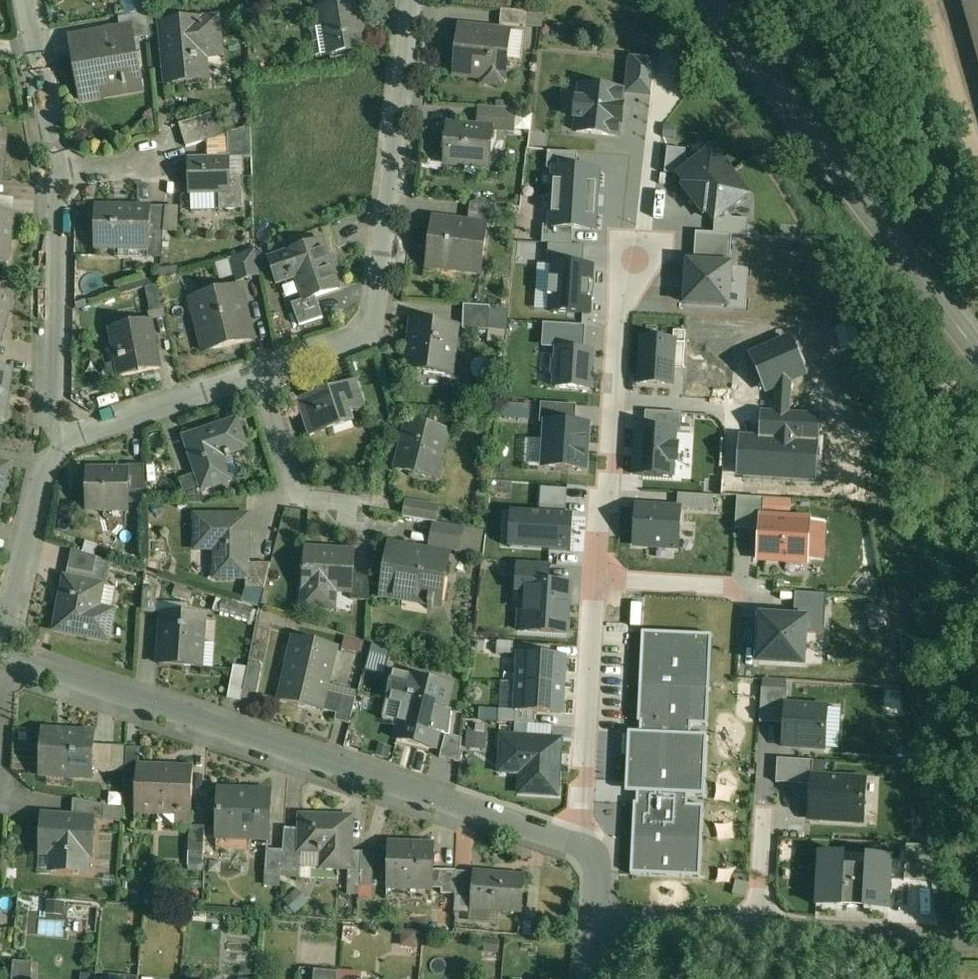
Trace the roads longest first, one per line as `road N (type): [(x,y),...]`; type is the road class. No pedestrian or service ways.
road 1 (residential): [(5,654),(578,844)]
road 2 (residential): [(259,375),(358,342),(379,311),(414,0)]
road 3 (secondary): [(714,0),(977,339)]
road 4 (residential): [(594,920),(977,947)]
road 5 (residential): [(599,577),(631,256)]
road 6 (residential): [(45,442),(64,264),(59,174)]
road 7 (residential): [(578,844),(599,577)]
road 8 (residential): [(45,442),(259,375)]
road 9 (residential): [(5,654),(45,442)]
road 10 (residential): [(59,174),(59,136),(29,0)]
road 11 (residential): [(259,375),(292,486),(348,505)]
road 12 (residential): [(599,577),(732,587)]

